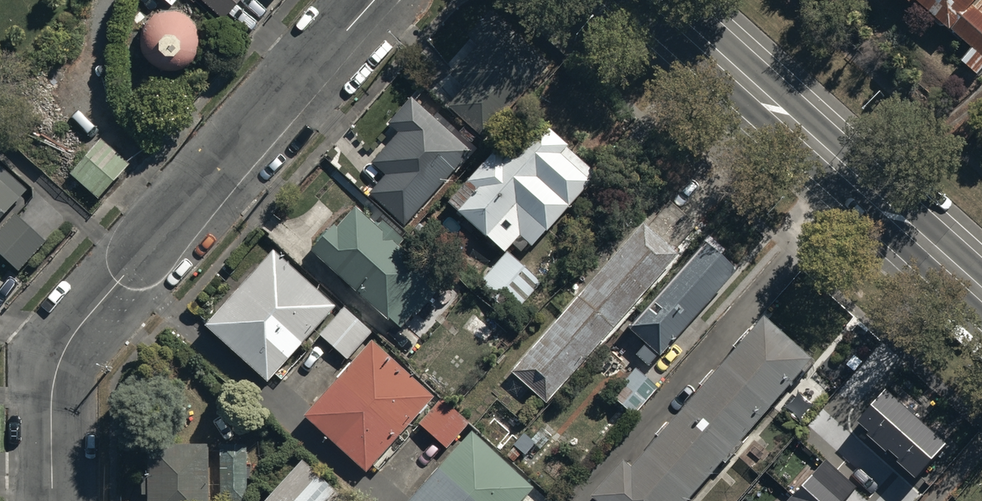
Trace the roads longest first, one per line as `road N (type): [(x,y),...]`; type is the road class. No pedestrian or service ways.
road 1 (residential): [(55,500),(54,396),(72,338),(373,0)]
road 2 (secondary): [(671,0),(981,286)]

